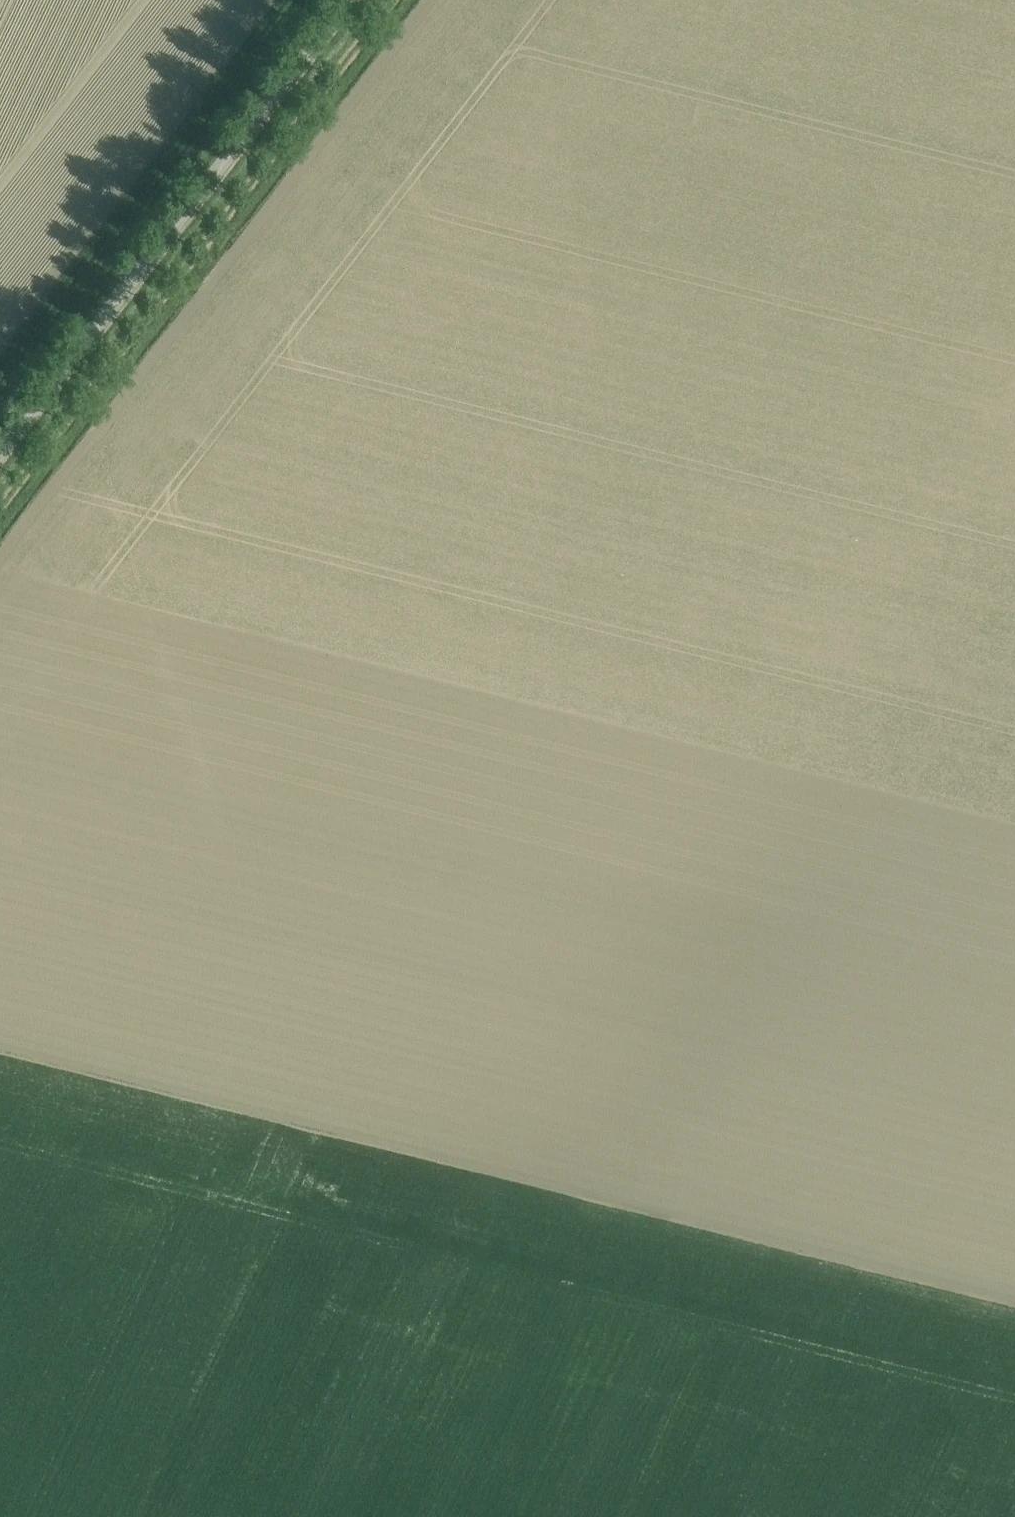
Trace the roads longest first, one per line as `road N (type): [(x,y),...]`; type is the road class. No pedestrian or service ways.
road 1 (unclassified): [(0,452),(348,0)]

